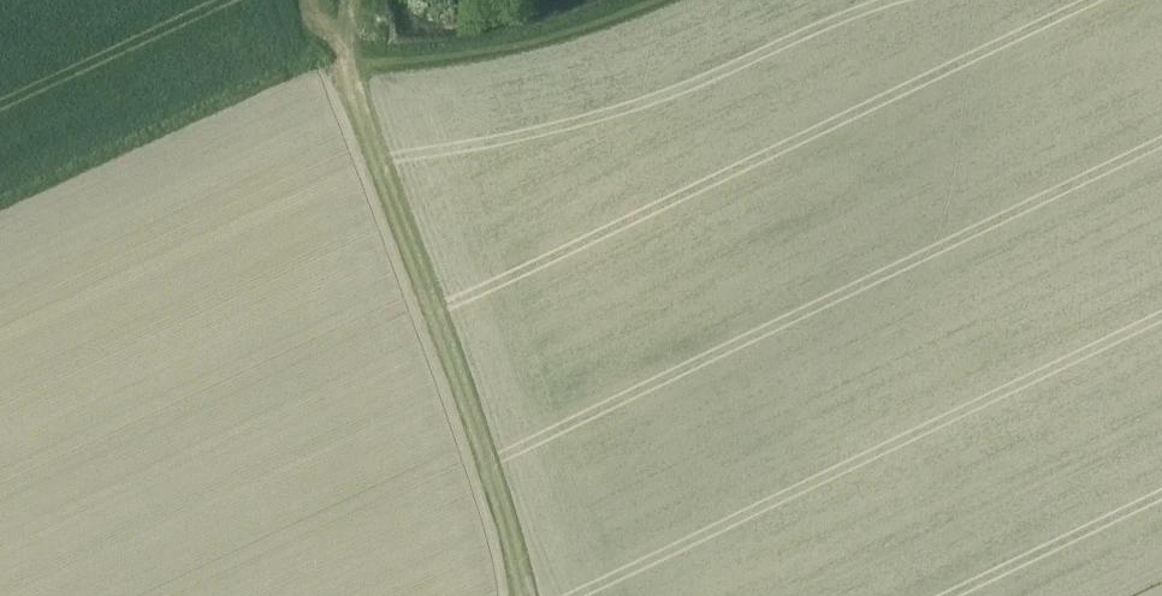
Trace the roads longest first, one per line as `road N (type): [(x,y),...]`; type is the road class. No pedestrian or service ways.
road 1 (track): [(324,0),(340,83),(523,595)]

